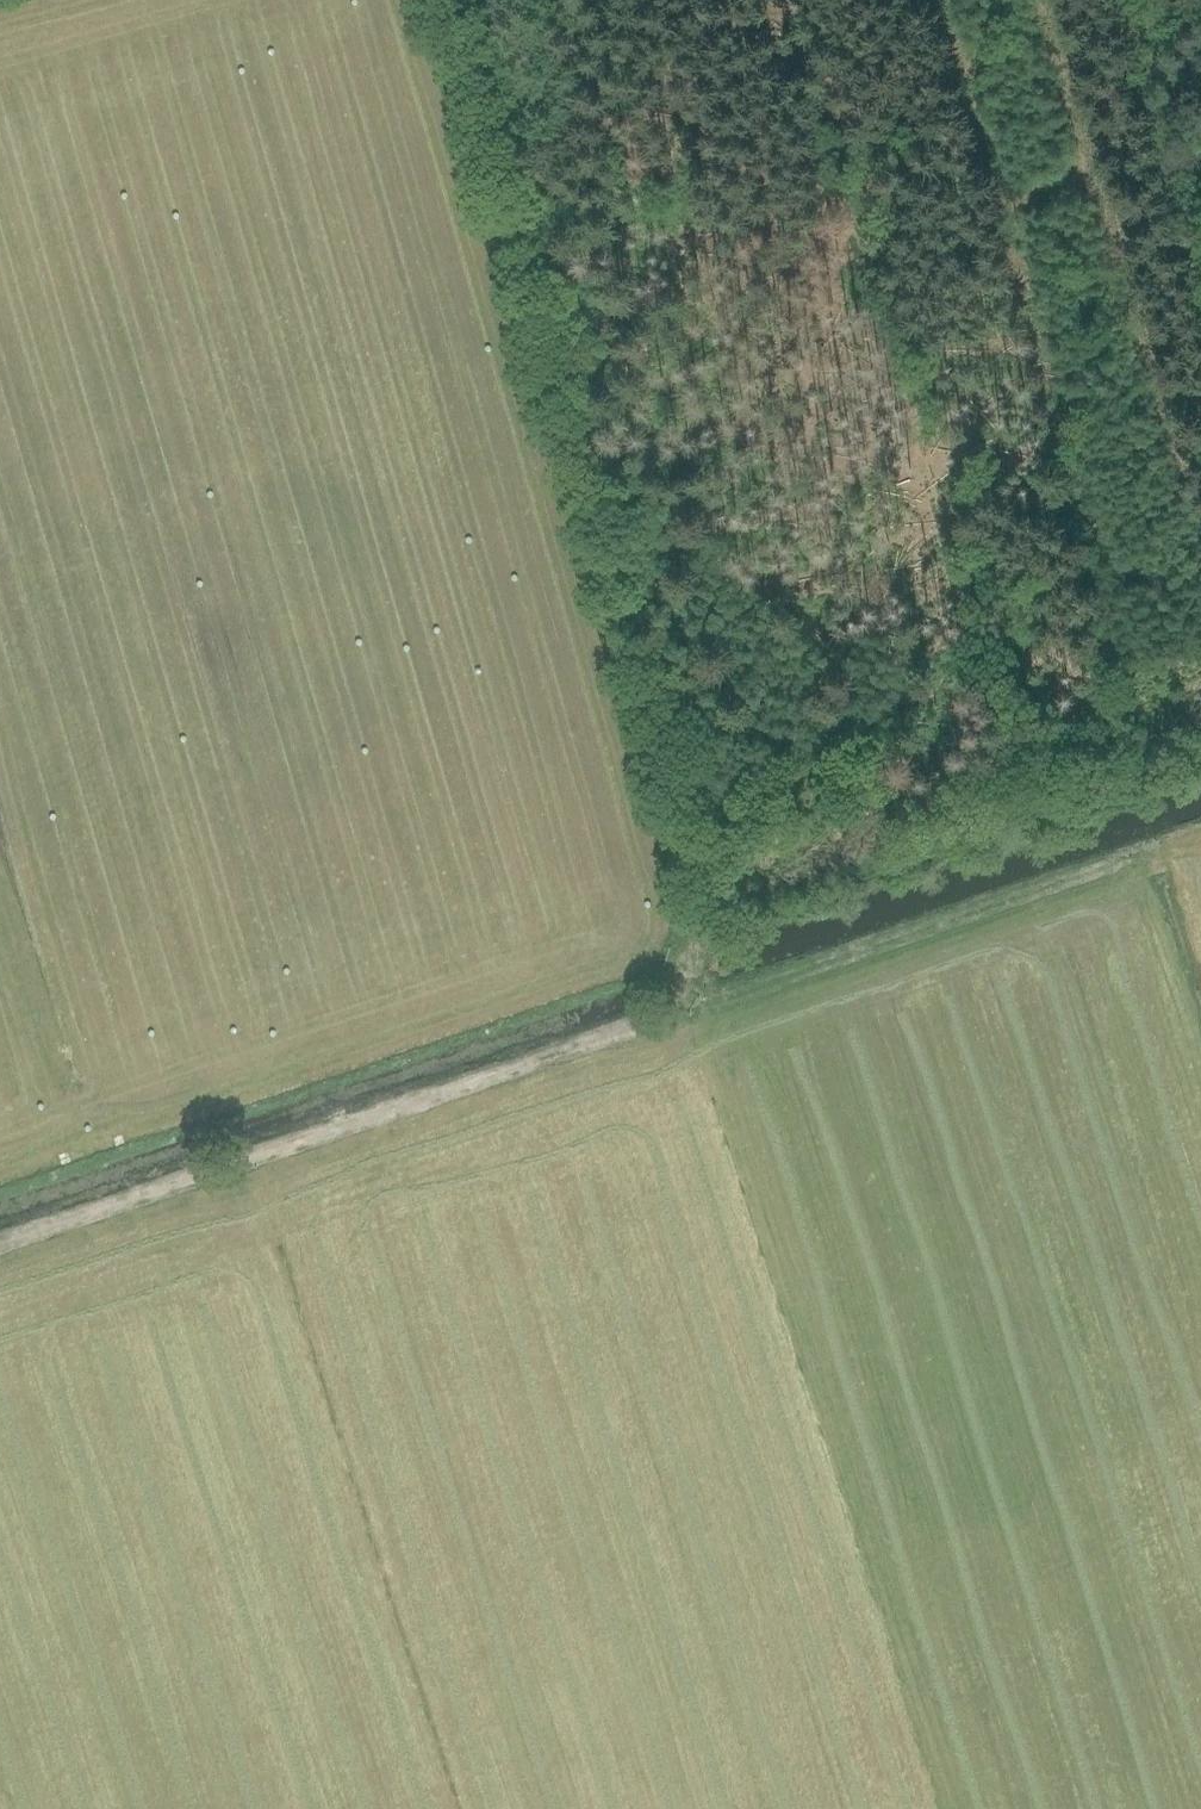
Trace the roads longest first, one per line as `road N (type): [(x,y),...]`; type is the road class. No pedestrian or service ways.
road 1 (track): [(0,1244),(676,1013),(693,953),(687,909),(424,0)]
road 2 (track): [(788,0),(1036,821)]
road 3 (track): [(691,938),(1200,764)]

